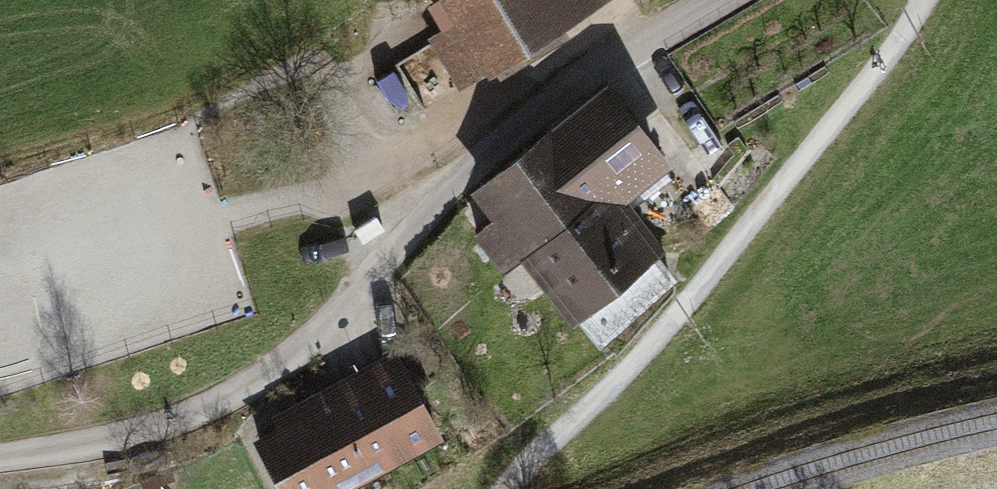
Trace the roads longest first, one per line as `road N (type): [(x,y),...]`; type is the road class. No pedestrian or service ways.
road 1 (track): [(0,455),(138,431),(233,395),(332,315),(515,138),(717,0)]
road 2 (track): [(505,488),(684,307),(894,49),(924,0)]
road 3 (track): [(399,247),(355,190),(382,32)]
road 4 (track): [(355,190),(224,213)]

